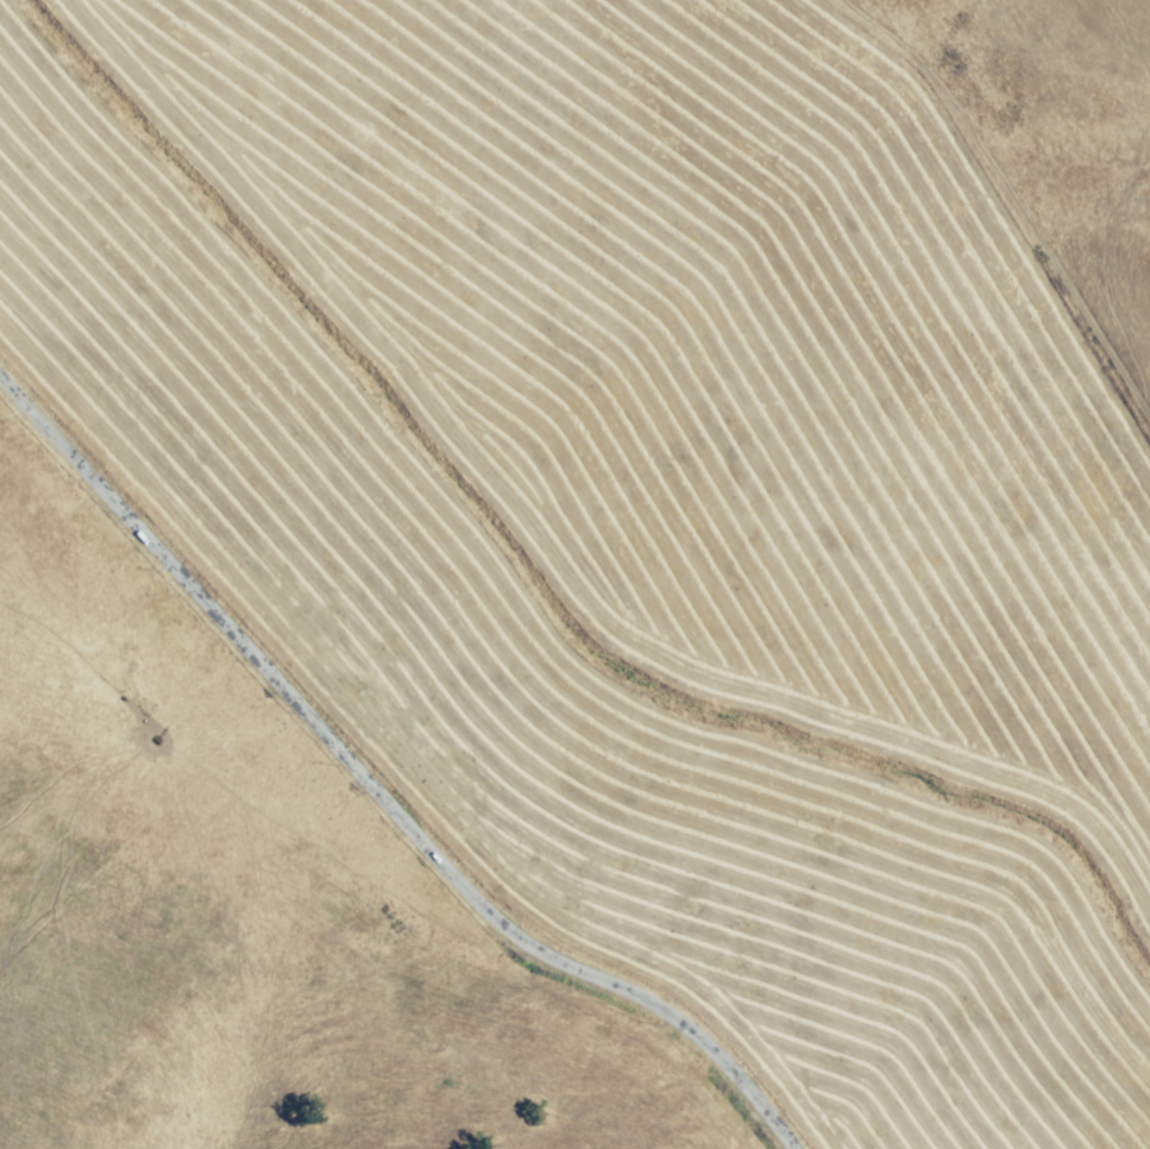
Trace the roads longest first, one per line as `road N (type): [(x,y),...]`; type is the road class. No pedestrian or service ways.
road 1 (residential): [(769,1148),(674,1035),(497,941),(0,392)]

